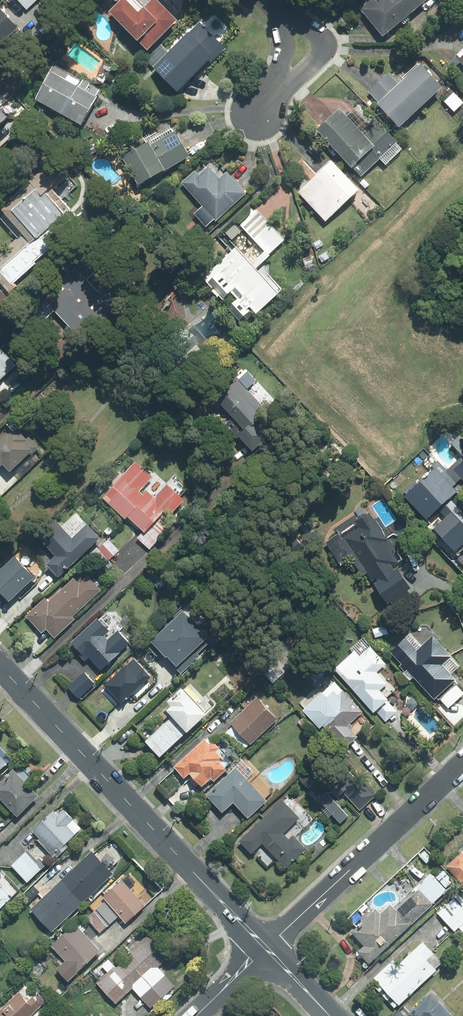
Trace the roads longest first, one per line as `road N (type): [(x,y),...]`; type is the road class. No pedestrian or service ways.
road 1 (tertiary): [(0,666),(266,948)]
road 2 (residential): [(266,948),(462,763)]
road 3 (residential): [(278,8),(322,44),(273,96)]

